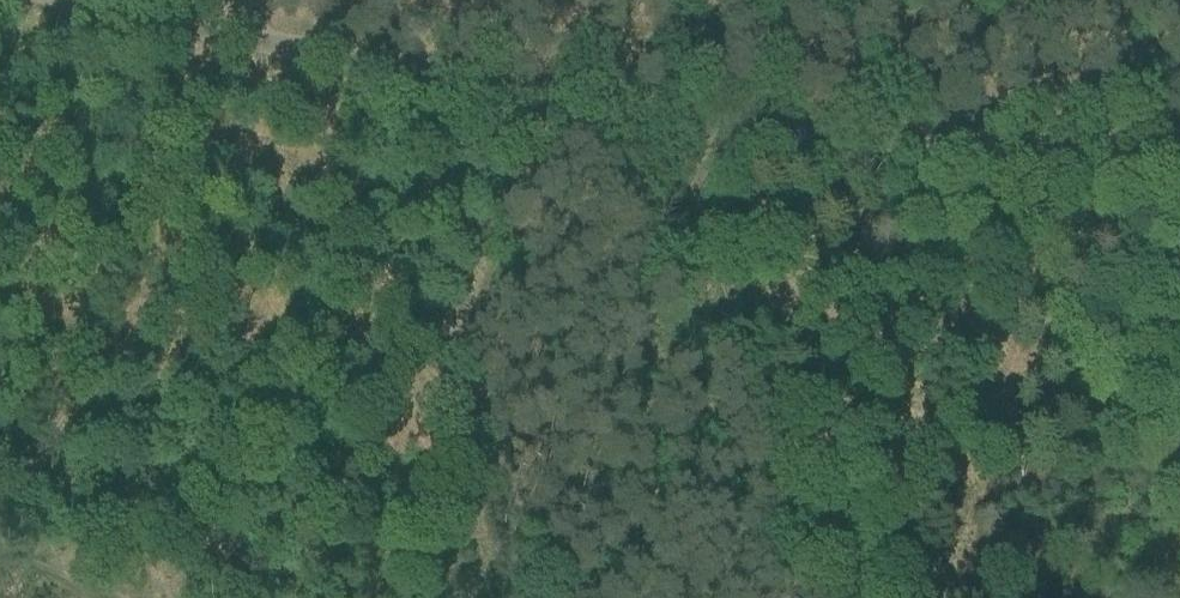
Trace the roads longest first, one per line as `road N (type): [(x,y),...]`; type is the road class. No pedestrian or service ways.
road 1 (track): [(108,0),(678,122),(1087,145),(1179,123)]
road 2 (track): [(678,122),(844,597)]
road 3 (track): [(1028,597),(1096,571),(1179,570)]
road 4 (track): [(142,597),(0,544)]

